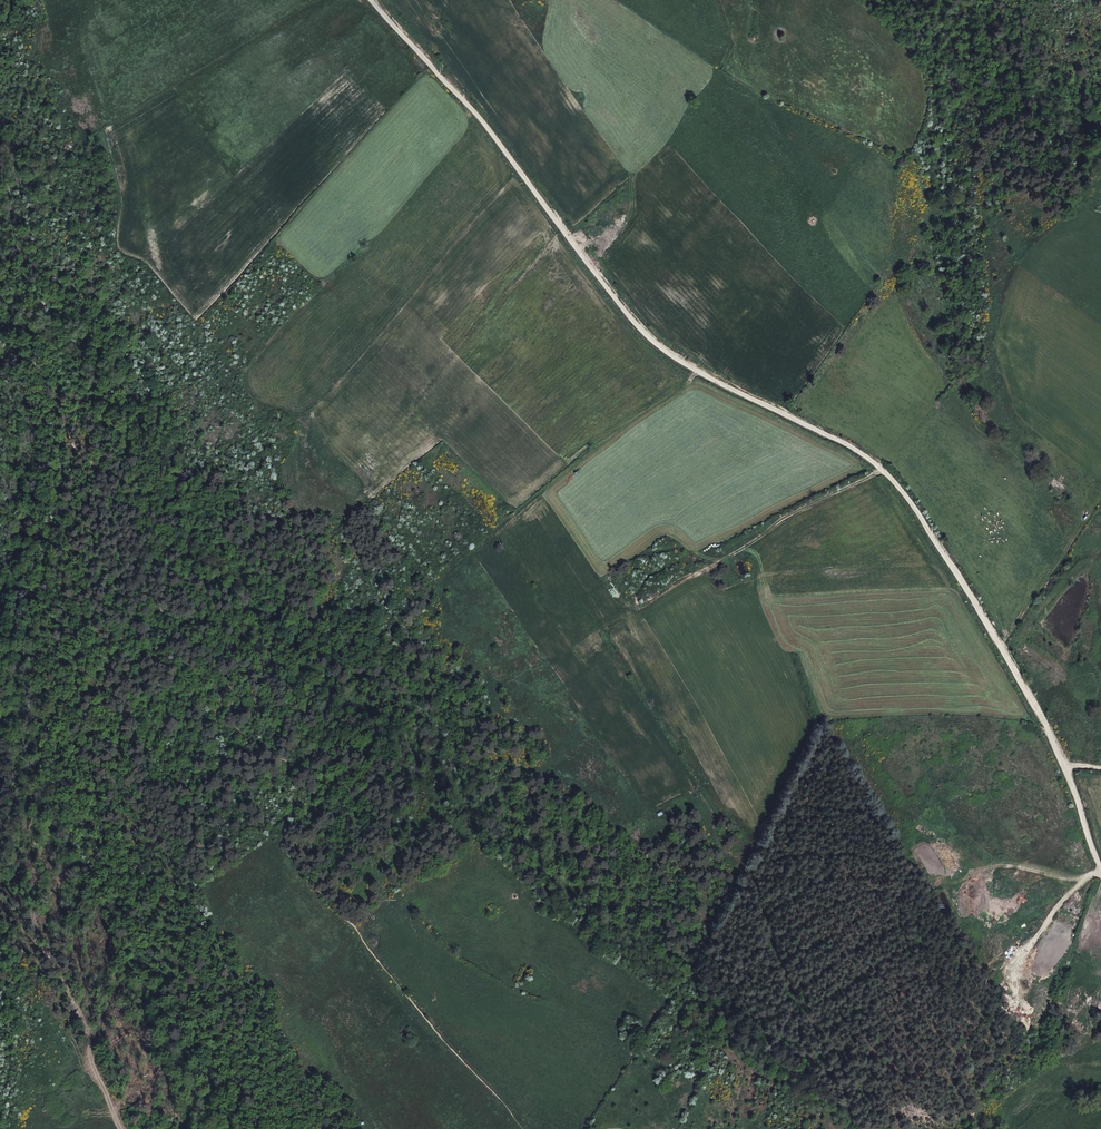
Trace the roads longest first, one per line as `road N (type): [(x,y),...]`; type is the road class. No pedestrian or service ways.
road 1 (track): [(373,0),(475,113),(658,347),(844,442),(897,479),(1040,708),(1069,764),(1100,864)]

